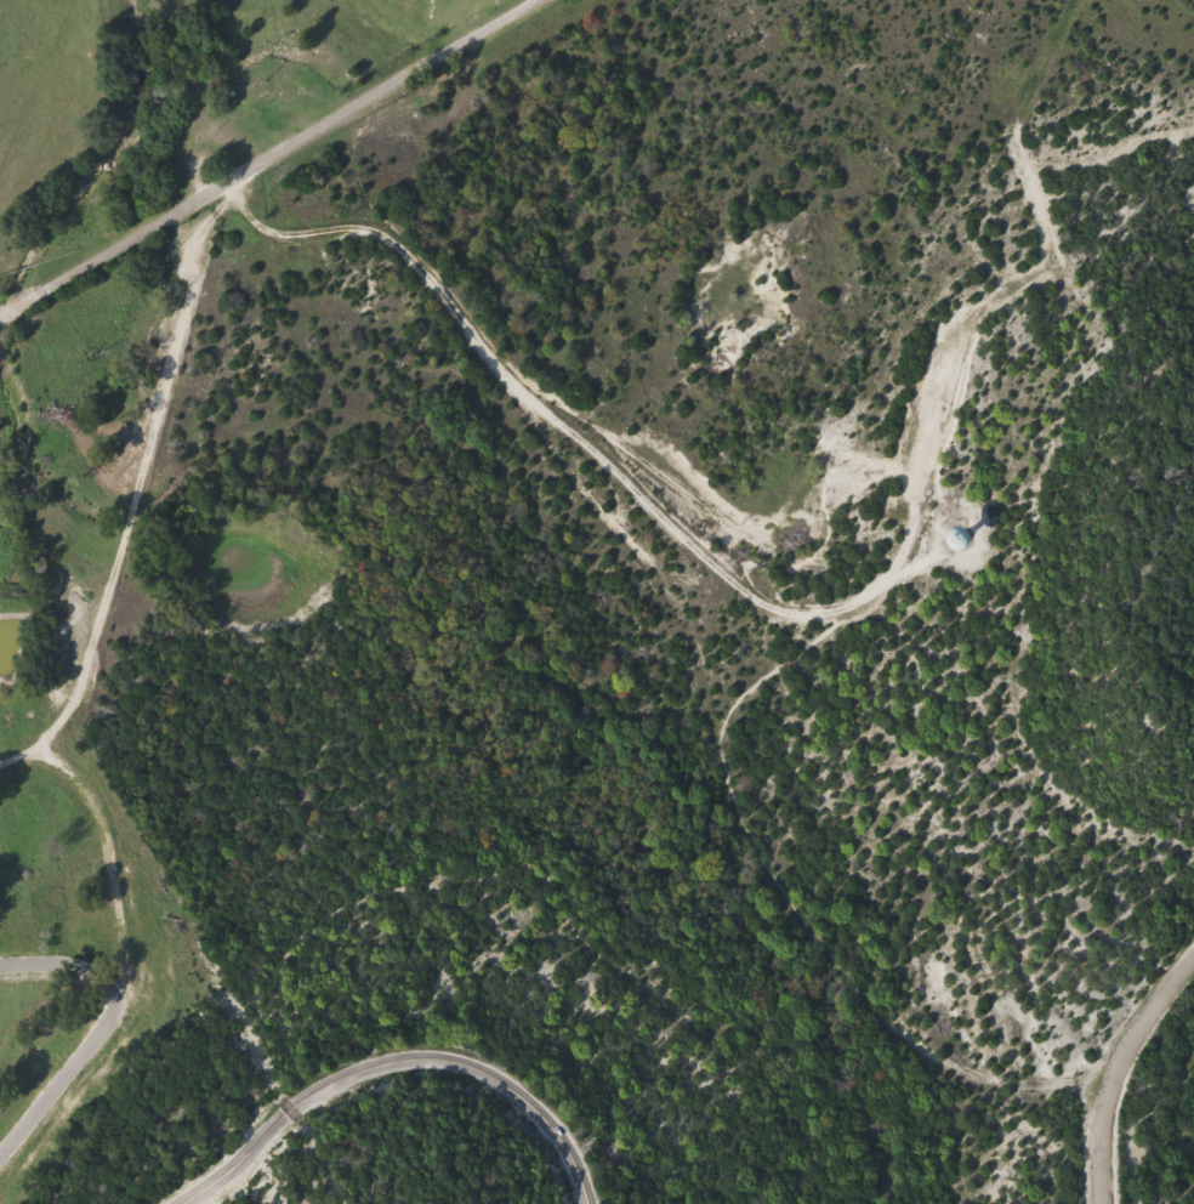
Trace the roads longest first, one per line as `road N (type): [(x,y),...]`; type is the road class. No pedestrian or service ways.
road 1 (residential): [(221,186),(235,205),(313,205),(393,229),(690,642),(727,774),(778,902),(864,1000),(973,1083),(1047,1085),(1110,1073)]
road 2 (residential): [(1193,851),(1116,831),(1076,807),(1013,733),(1017,681),(1099,331),(1054,248),(1035,174),(1092,147),(1193,133)]
road 3 (residential): [(713,734),(758,682),(841,619),(904,556),(956,319),(1054,248)]
road 4 (residential): [(0,317),(525,0)]
road 5 (residential): [(34,749),(62,721),(89,661),(189,252),(210,222),(235,205)]
road 6 (residential): [(0,768),(34,749),(81,776),(116,858),(126,976),(121,1005),(51,1079),(0,1178)]
road 7 (residential): [(1101,1203),(1110,1073),(1193,954)]

